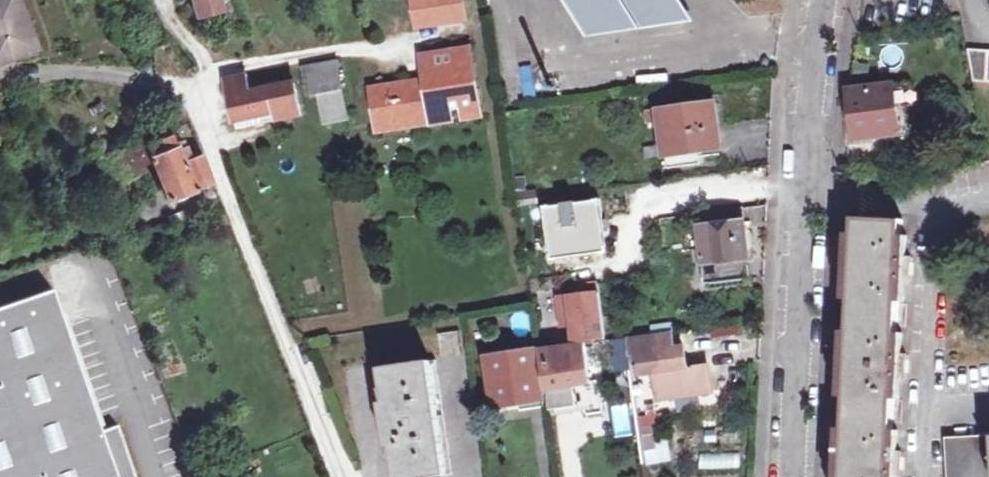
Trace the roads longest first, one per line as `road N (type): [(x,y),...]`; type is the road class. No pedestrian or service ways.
road 1 (residential): [(793,476),(805,173),(823,0)]
road 2 (track): [(192,95),(340,476)]

